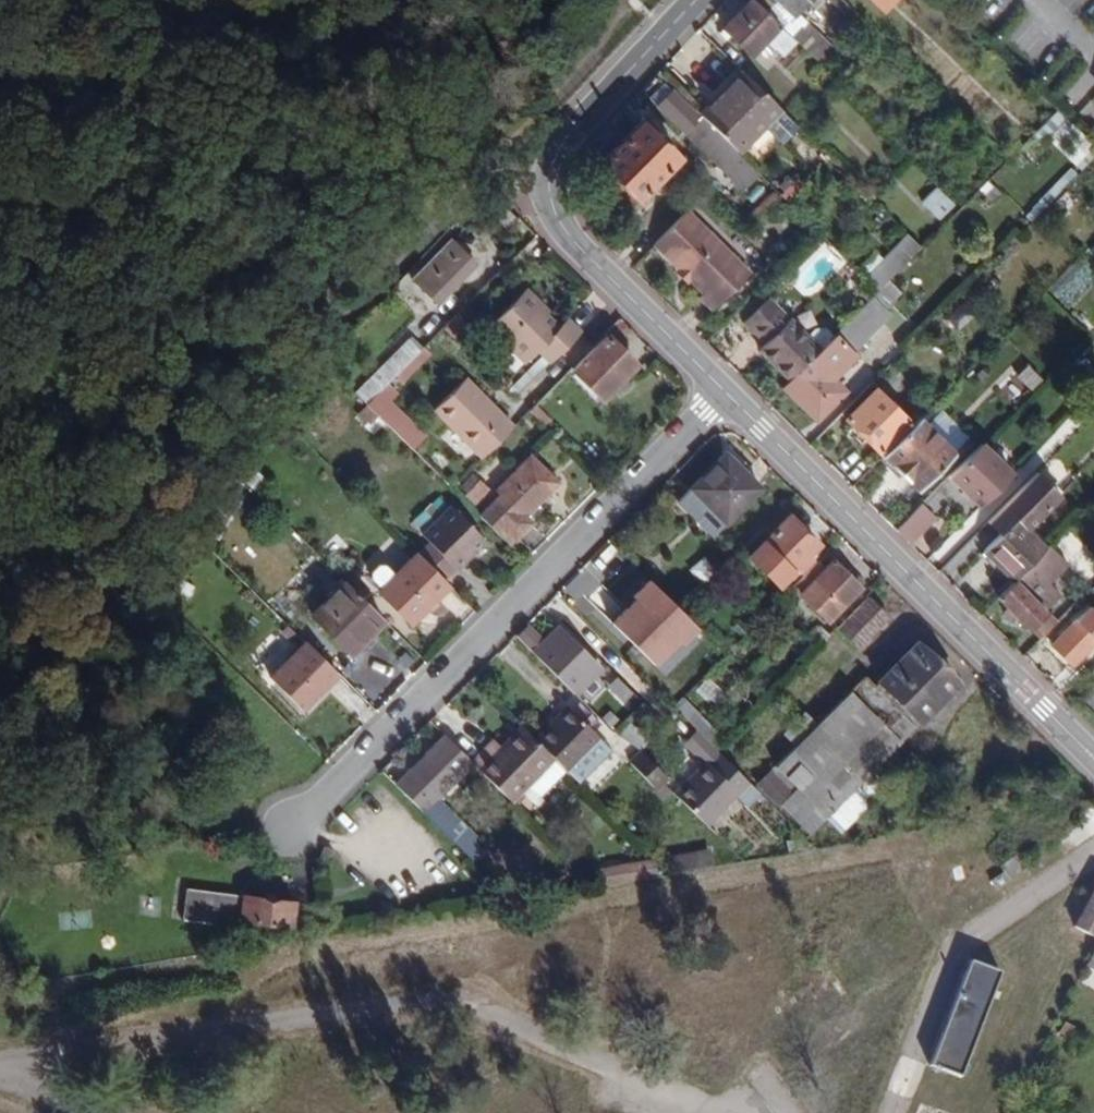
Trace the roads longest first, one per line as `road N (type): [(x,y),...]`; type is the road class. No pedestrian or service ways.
road 1 (track): [(0,1056),(446,995),(719,1109),(775,1112)]
road 2 (residential): [(730,396),(299,829)]
road 3 (unclassified): [(730,396),(1093,759)]
road 4 (track): [(889,1112),(964,947),(1093,850)]
road 5 (unclassified): [(551,190),(568,232),(730,396)]
road 6 (unclassified): [(551,190),(561,150),(697,0)]

